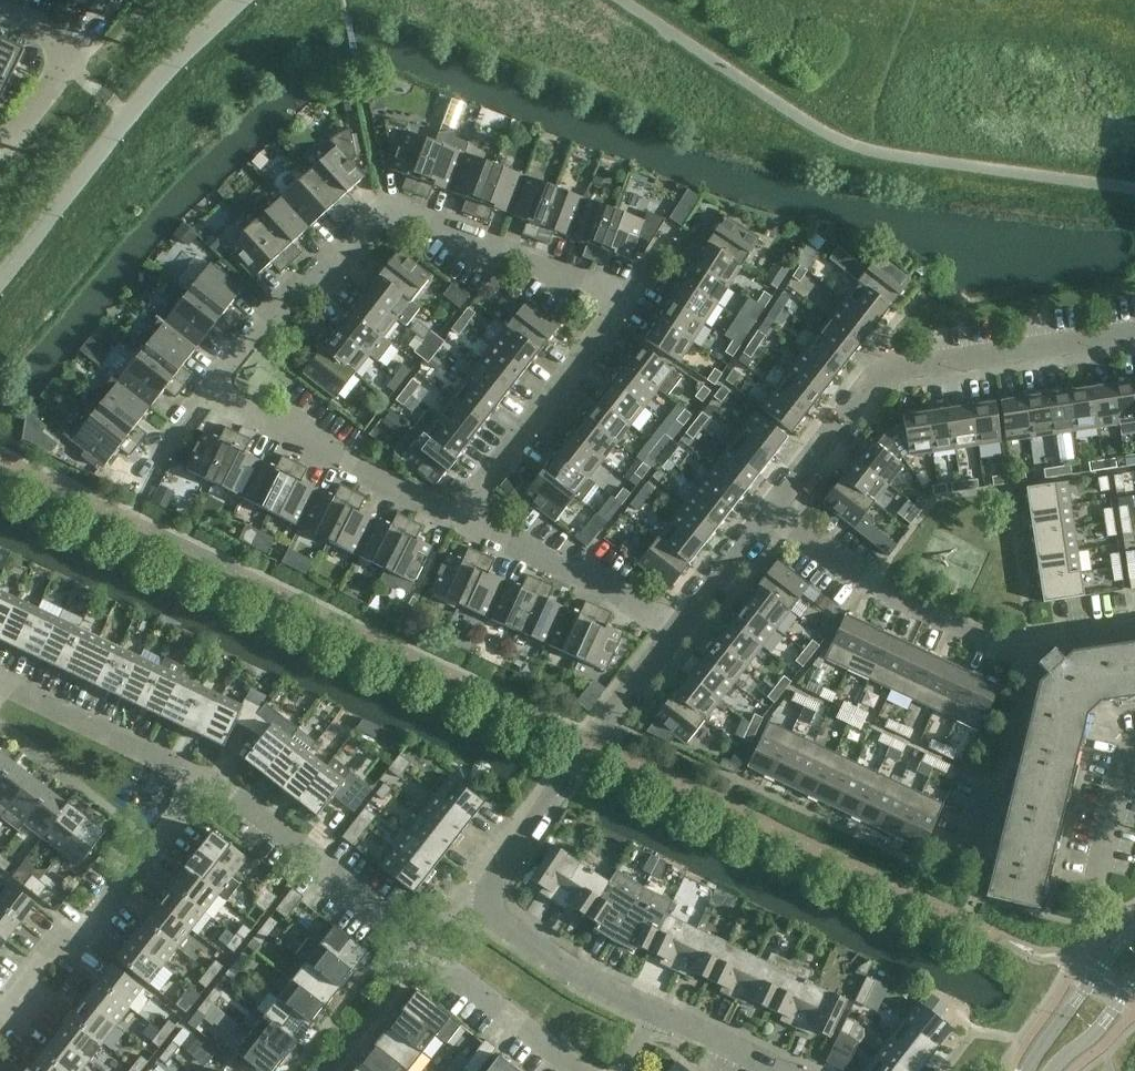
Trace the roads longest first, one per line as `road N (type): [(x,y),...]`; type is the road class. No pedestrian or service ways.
road 1 (residential): [(211,391),(264,320),(383,203),(608,285),(610,322),(459,521)]
road 2 (residential): [(770,510),(890,368),(1134,333)]
road 3 (residential): [(0,282),(129,112),(236,0)]
road 4 (residential): [(480,903),(588,739),(678,626)]
road 5 (residential): [(0,1011),(42,956),(80,936),(205,779)]
road 6 (residential): [(459,521),(211,391)]
road 7 (residential): [(999,643),(865,583),(770,510)]
road 8 (residential): [(205,779),(411,936)]
road 9 (residential): [(678,626),(459,521)]
road 10 (residential): [(0,685),(205,779)]
road 11 (residential): [(582,1070),(411,936)]
road 12 (residential): [(663,1018),(480,903)]
road 13 (residential): [(0,7),(71,58),(0,142)]
road 14 (tertiary): [(1134,932),(1095,973),(1027,1070)]
road 15 (residential): [(678,626),(770,510)]
road 16 (residential): [(999,643),(1134,624)]
road 17 (tertiary): [(1052,1070),(1134,983)]

